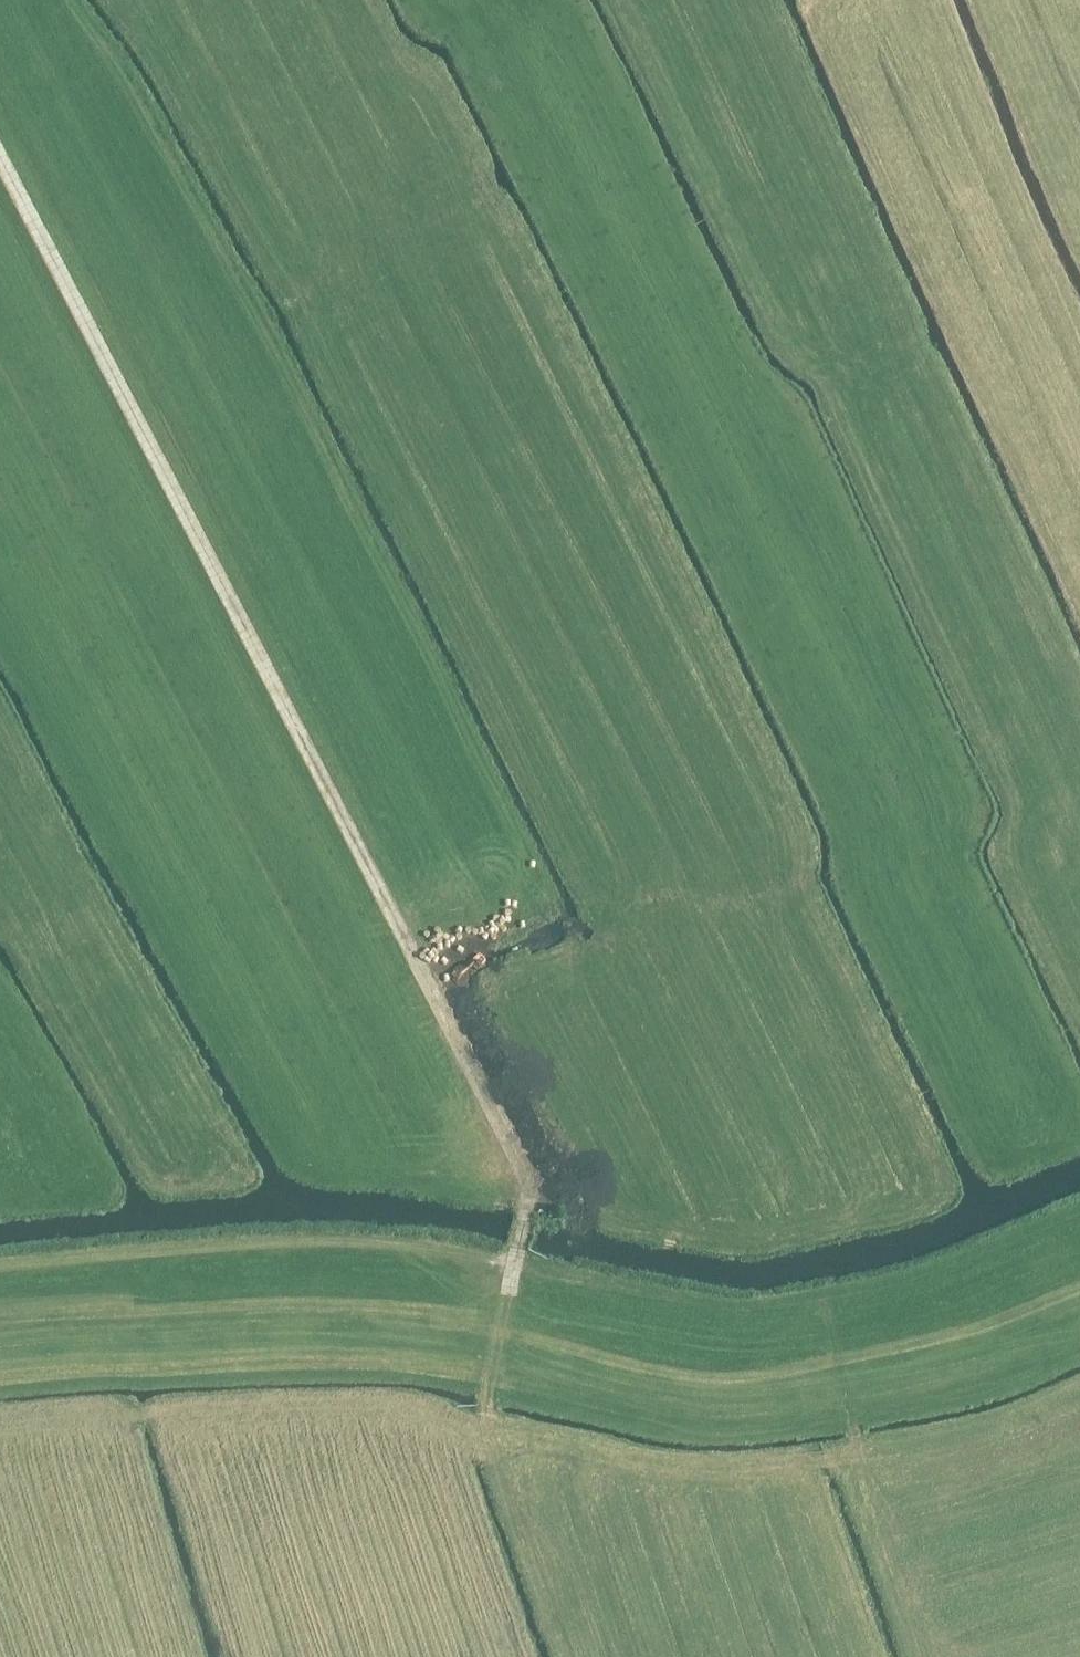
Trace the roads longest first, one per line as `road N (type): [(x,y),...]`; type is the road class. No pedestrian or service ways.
road 1 (track): [(0,155),(531,1192),(519,1248)]
road 2 (track): [(1079,1299),(903,1352),(775,1368),(646,1366),(463,1327),(380,1319),(0,1341)]
road 3 (track): [(840,1363),(855,1433),(850,1452),(836,1462),(756,1473),(652,1464),(398,1409),(263,1407),(0,1425)]
road 4 (track): [(482,1432),(519,1248)]

